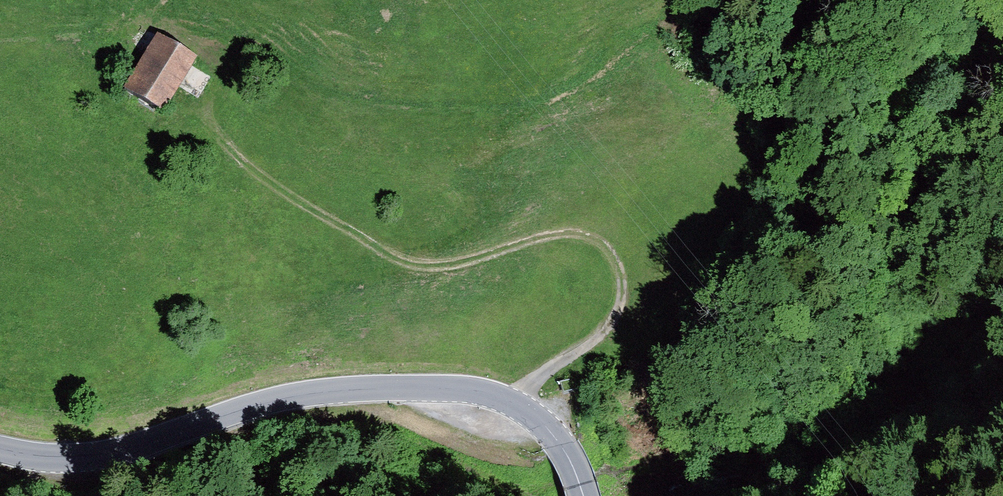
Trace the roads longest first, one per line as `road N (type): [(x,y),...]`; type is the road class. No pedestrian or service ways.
road 1 (track): [(193,100),(247,165),(294,201),(418,267),(580,235),(615,254),(625,294),(620,319),(503,408)]
road 2 (tertiary): [(0,449),(100,439),(338,388),(387,388),(525,418),(559,444),(582,495)]

